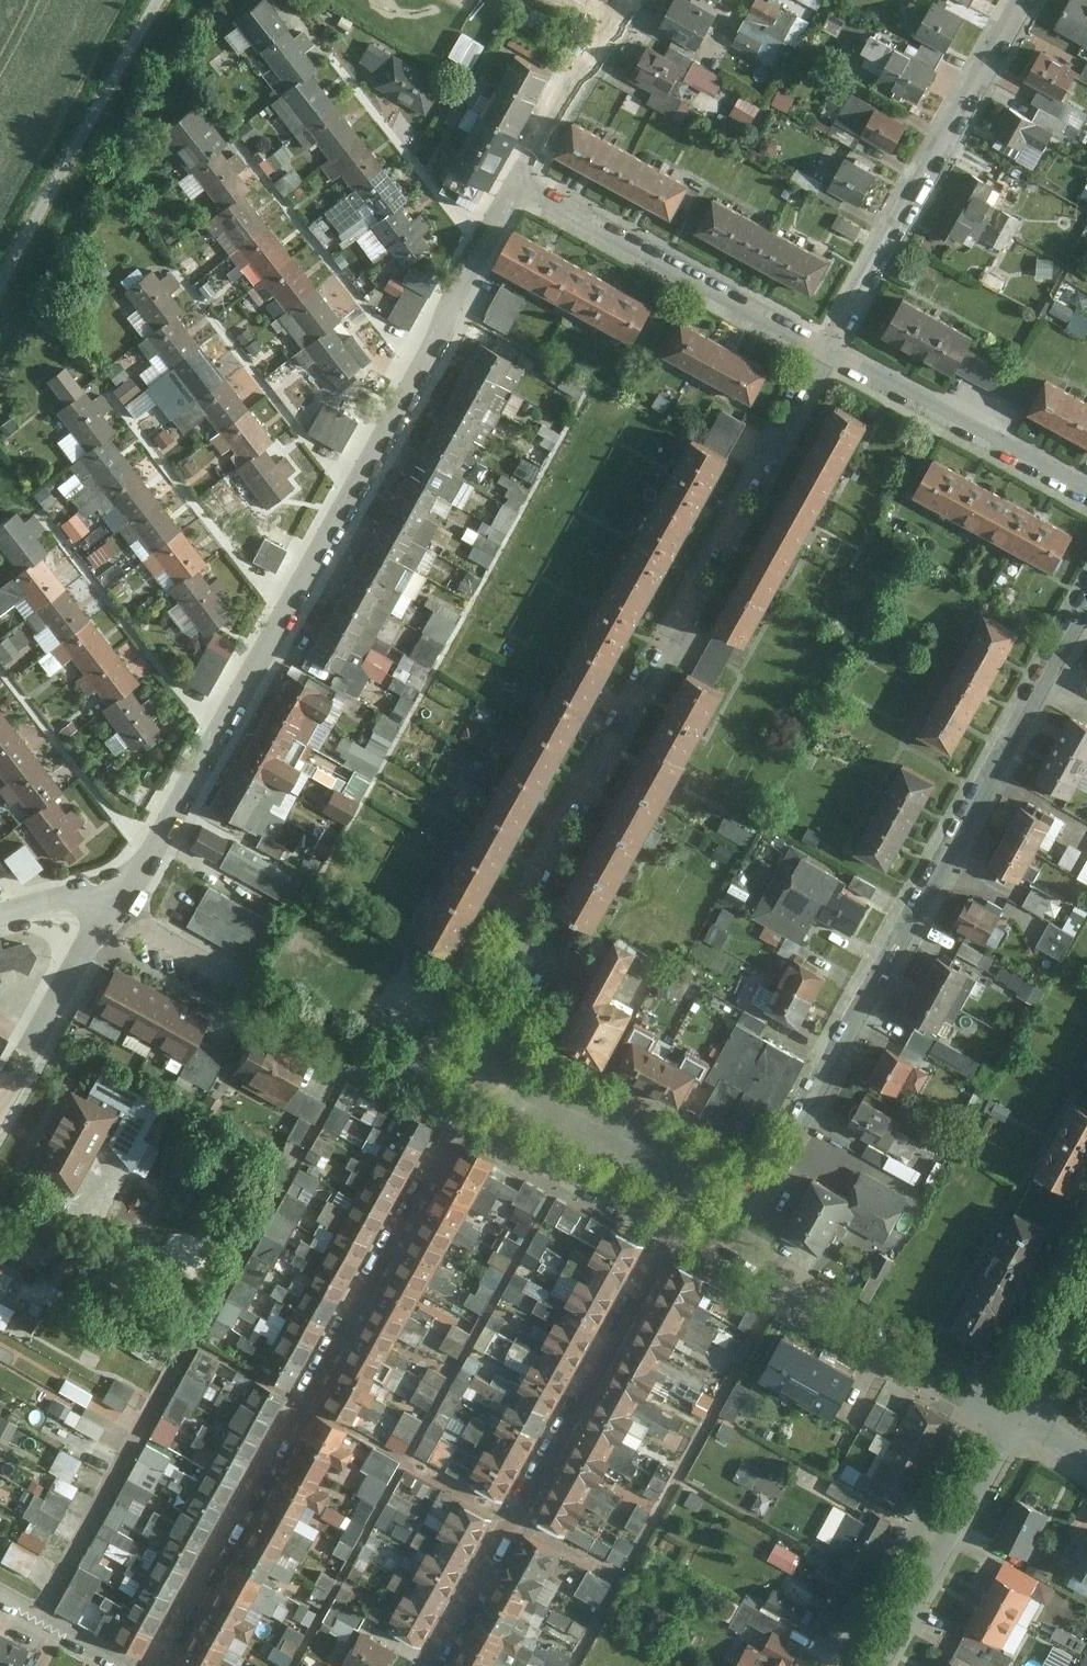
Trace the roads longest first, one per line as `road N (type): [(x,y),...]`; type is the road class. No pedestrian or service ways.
road 1 (residential): [(828,352),(789,438),(752,470),(685,597),(677,643),(616,755),(577,790),(413,1085)]
road 2 (residential): [(109,911),(219,738),(518,185)]
road 3 (residential): [(729,1257),(1086,605)]
road 4 (residential): [(154,1665),(462,1112)]
road 5 (residential): [(432,1665),(676,1229)]
road 6 (residential): [(1024,0),(828,352)]
road 7 (residential): [(518,185),(828,352)]
road 8 (residential): [(413,1085),(109,911)]
road 9 (residential): [(1013,1423),(853,1339),(729,1257)]
road 10 (residential): [(828,352),(1086,495)]
road 11 (residential): [(1013,1423),(878,1665)]
road 12 (residential): [(676,1229),(462,1112)]
road 13 (residential): [(0,1108),(109,911)]
road 14 (residential): [(518,185),(626,0)]
road 15 (residential): [(1086,1290),(1013,1423)]
road 16 (residential): [(0,1595),(129,1665)]

